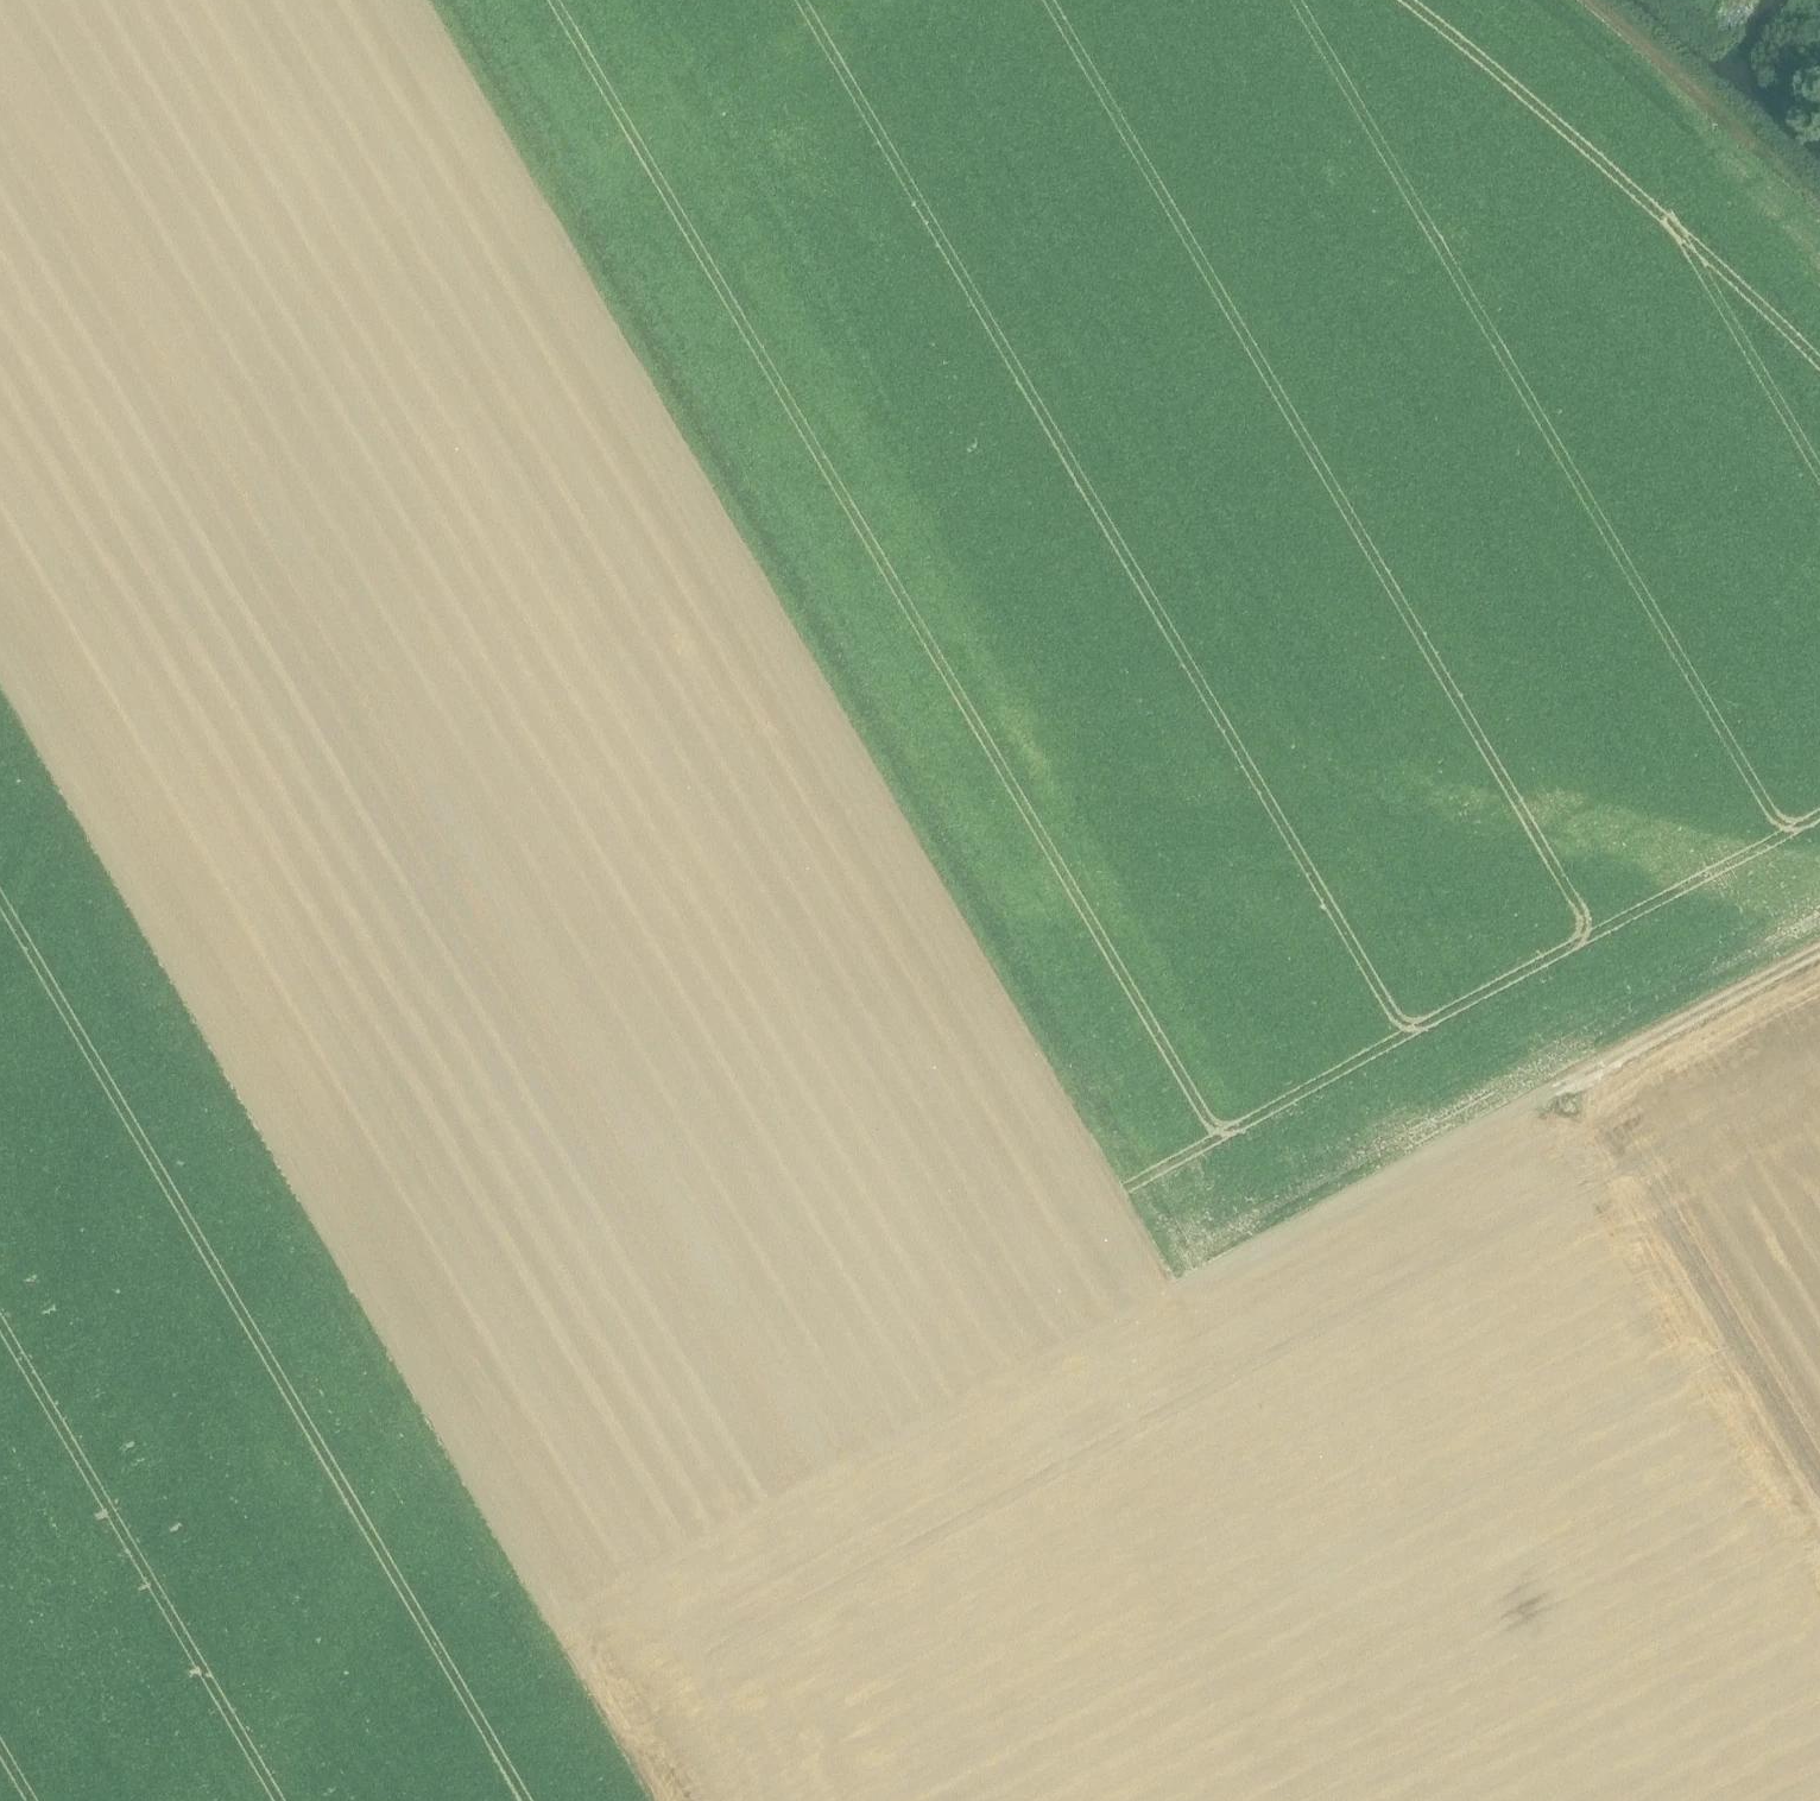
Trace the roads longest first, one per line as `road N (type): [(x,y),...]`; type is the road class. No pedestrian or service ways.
road 1 (track): [(1586,1073),(1819,952)]

